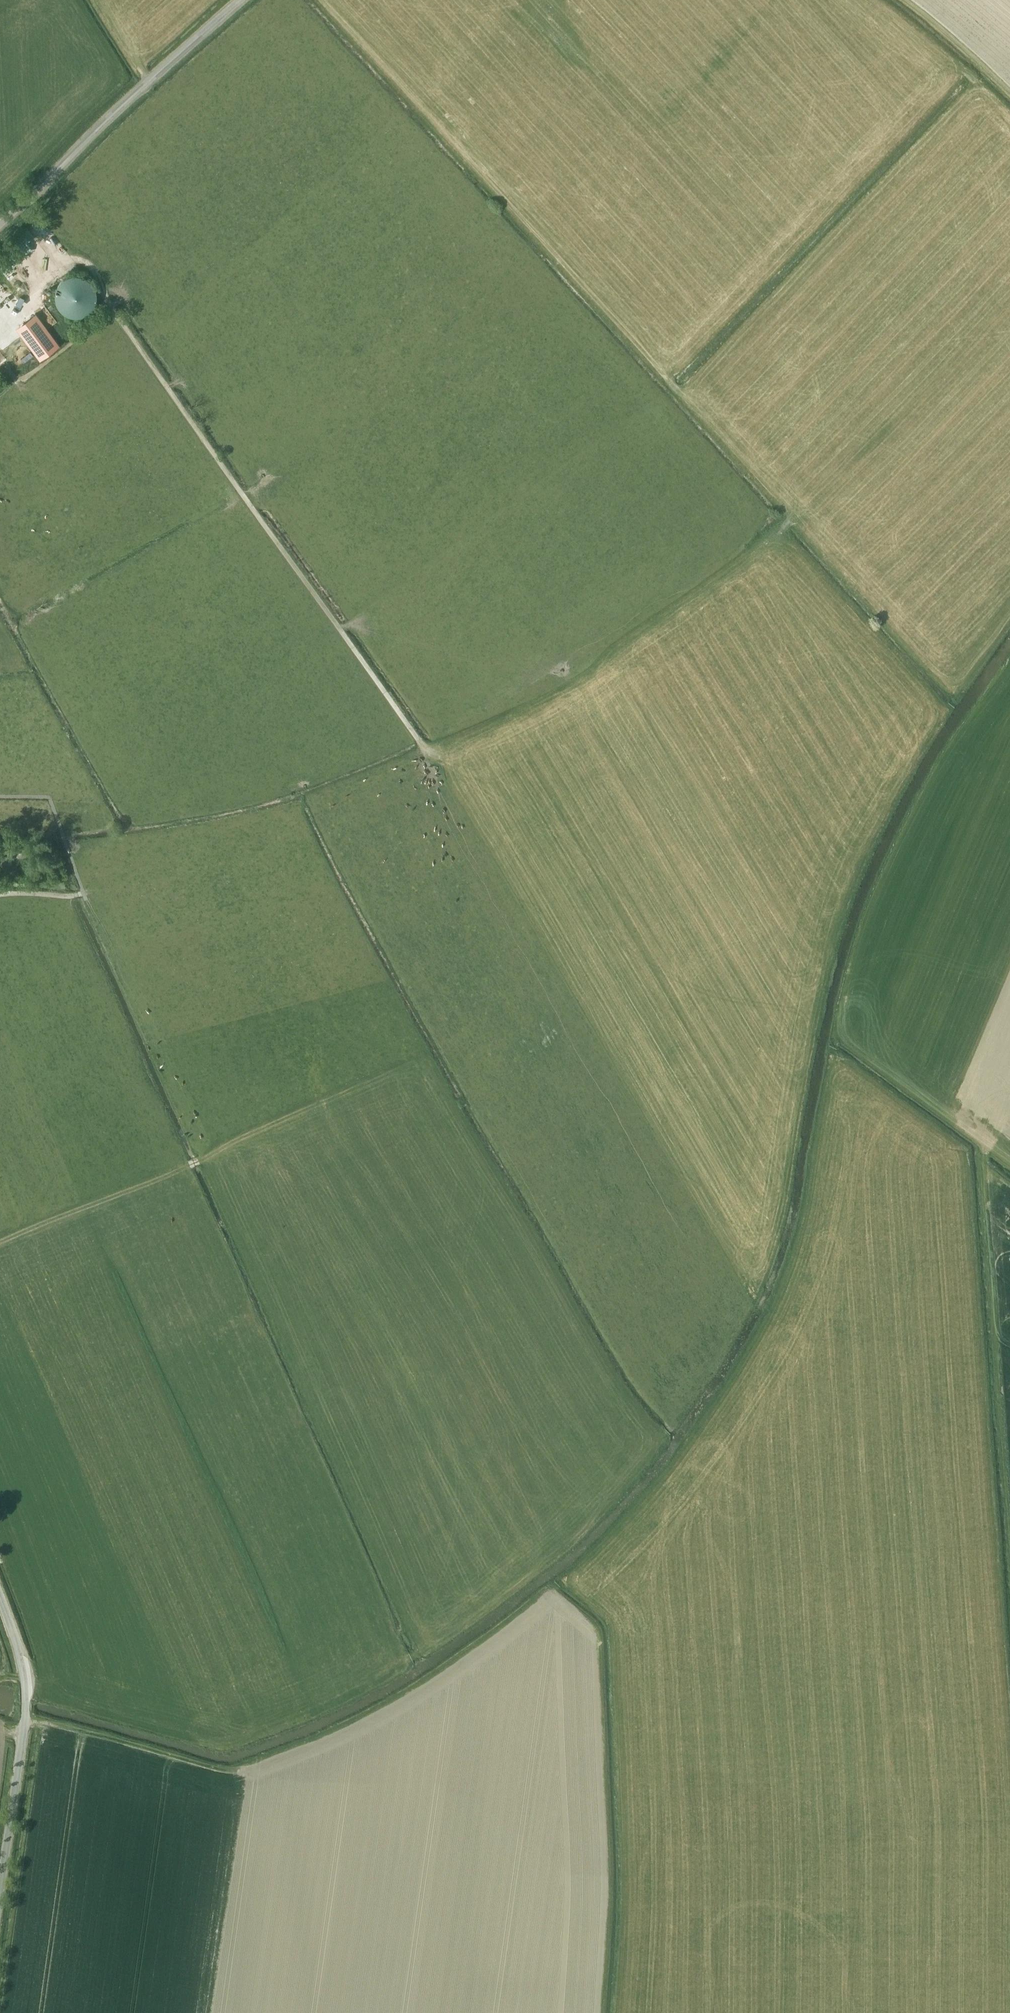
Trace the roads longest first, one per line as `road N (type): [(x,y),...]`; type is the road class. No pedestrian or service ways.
road 1 (unclassified): [(0,224),(244,0)]
road 2 (unclassified): [(0,1879),(21,1723),(20,1660),(0,1600)]

